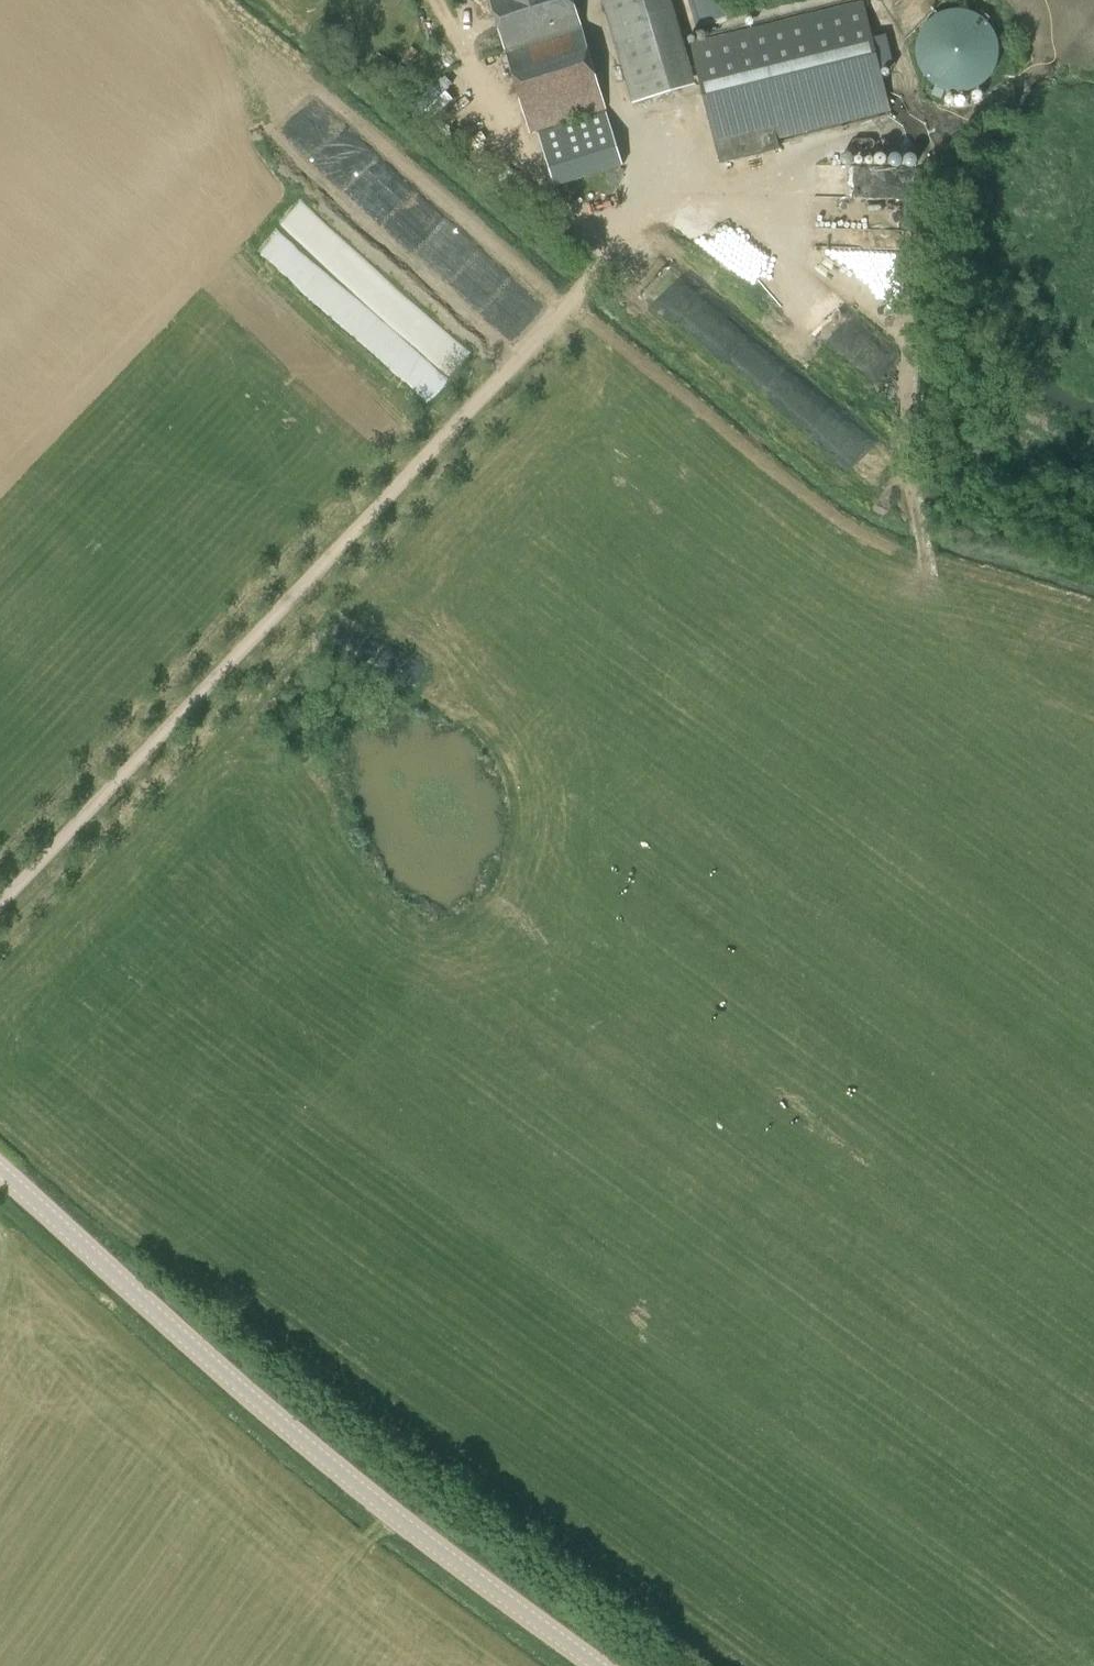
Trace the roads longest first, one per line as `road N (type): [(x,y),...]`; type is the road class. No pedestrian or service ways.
road 1 (tertiary): [(596,1665),(442,1554),(190,1345),(0,1171)]
road 2 (track): [(911,242),(908,438),(928,574)]

